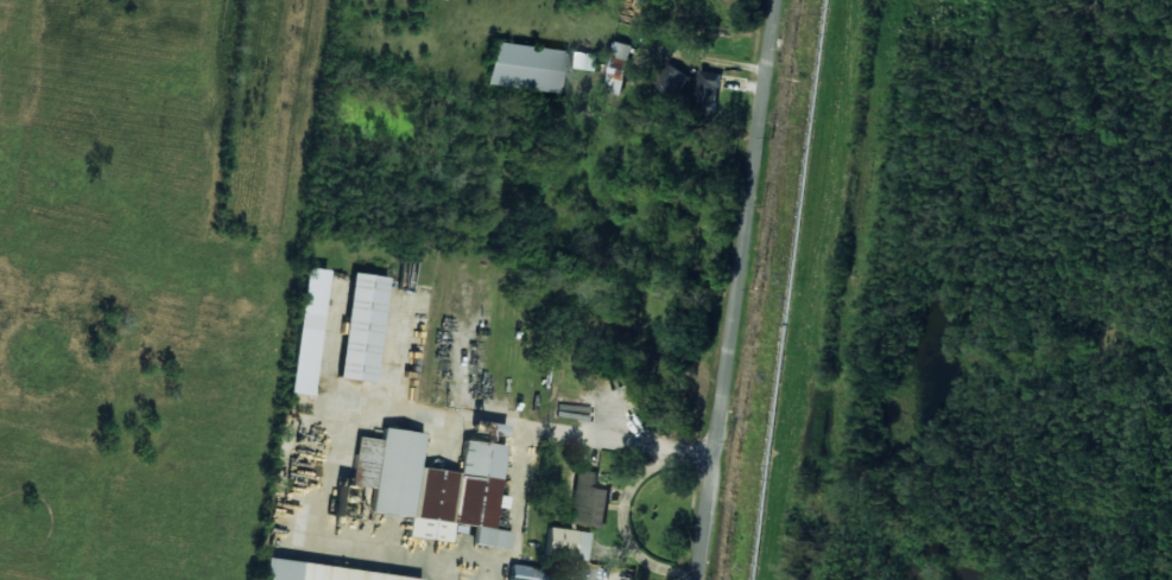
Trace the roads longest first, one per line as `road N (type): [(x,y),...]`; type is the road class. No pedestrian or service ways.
road 1 (residential): [(780,0),(701,579)]

